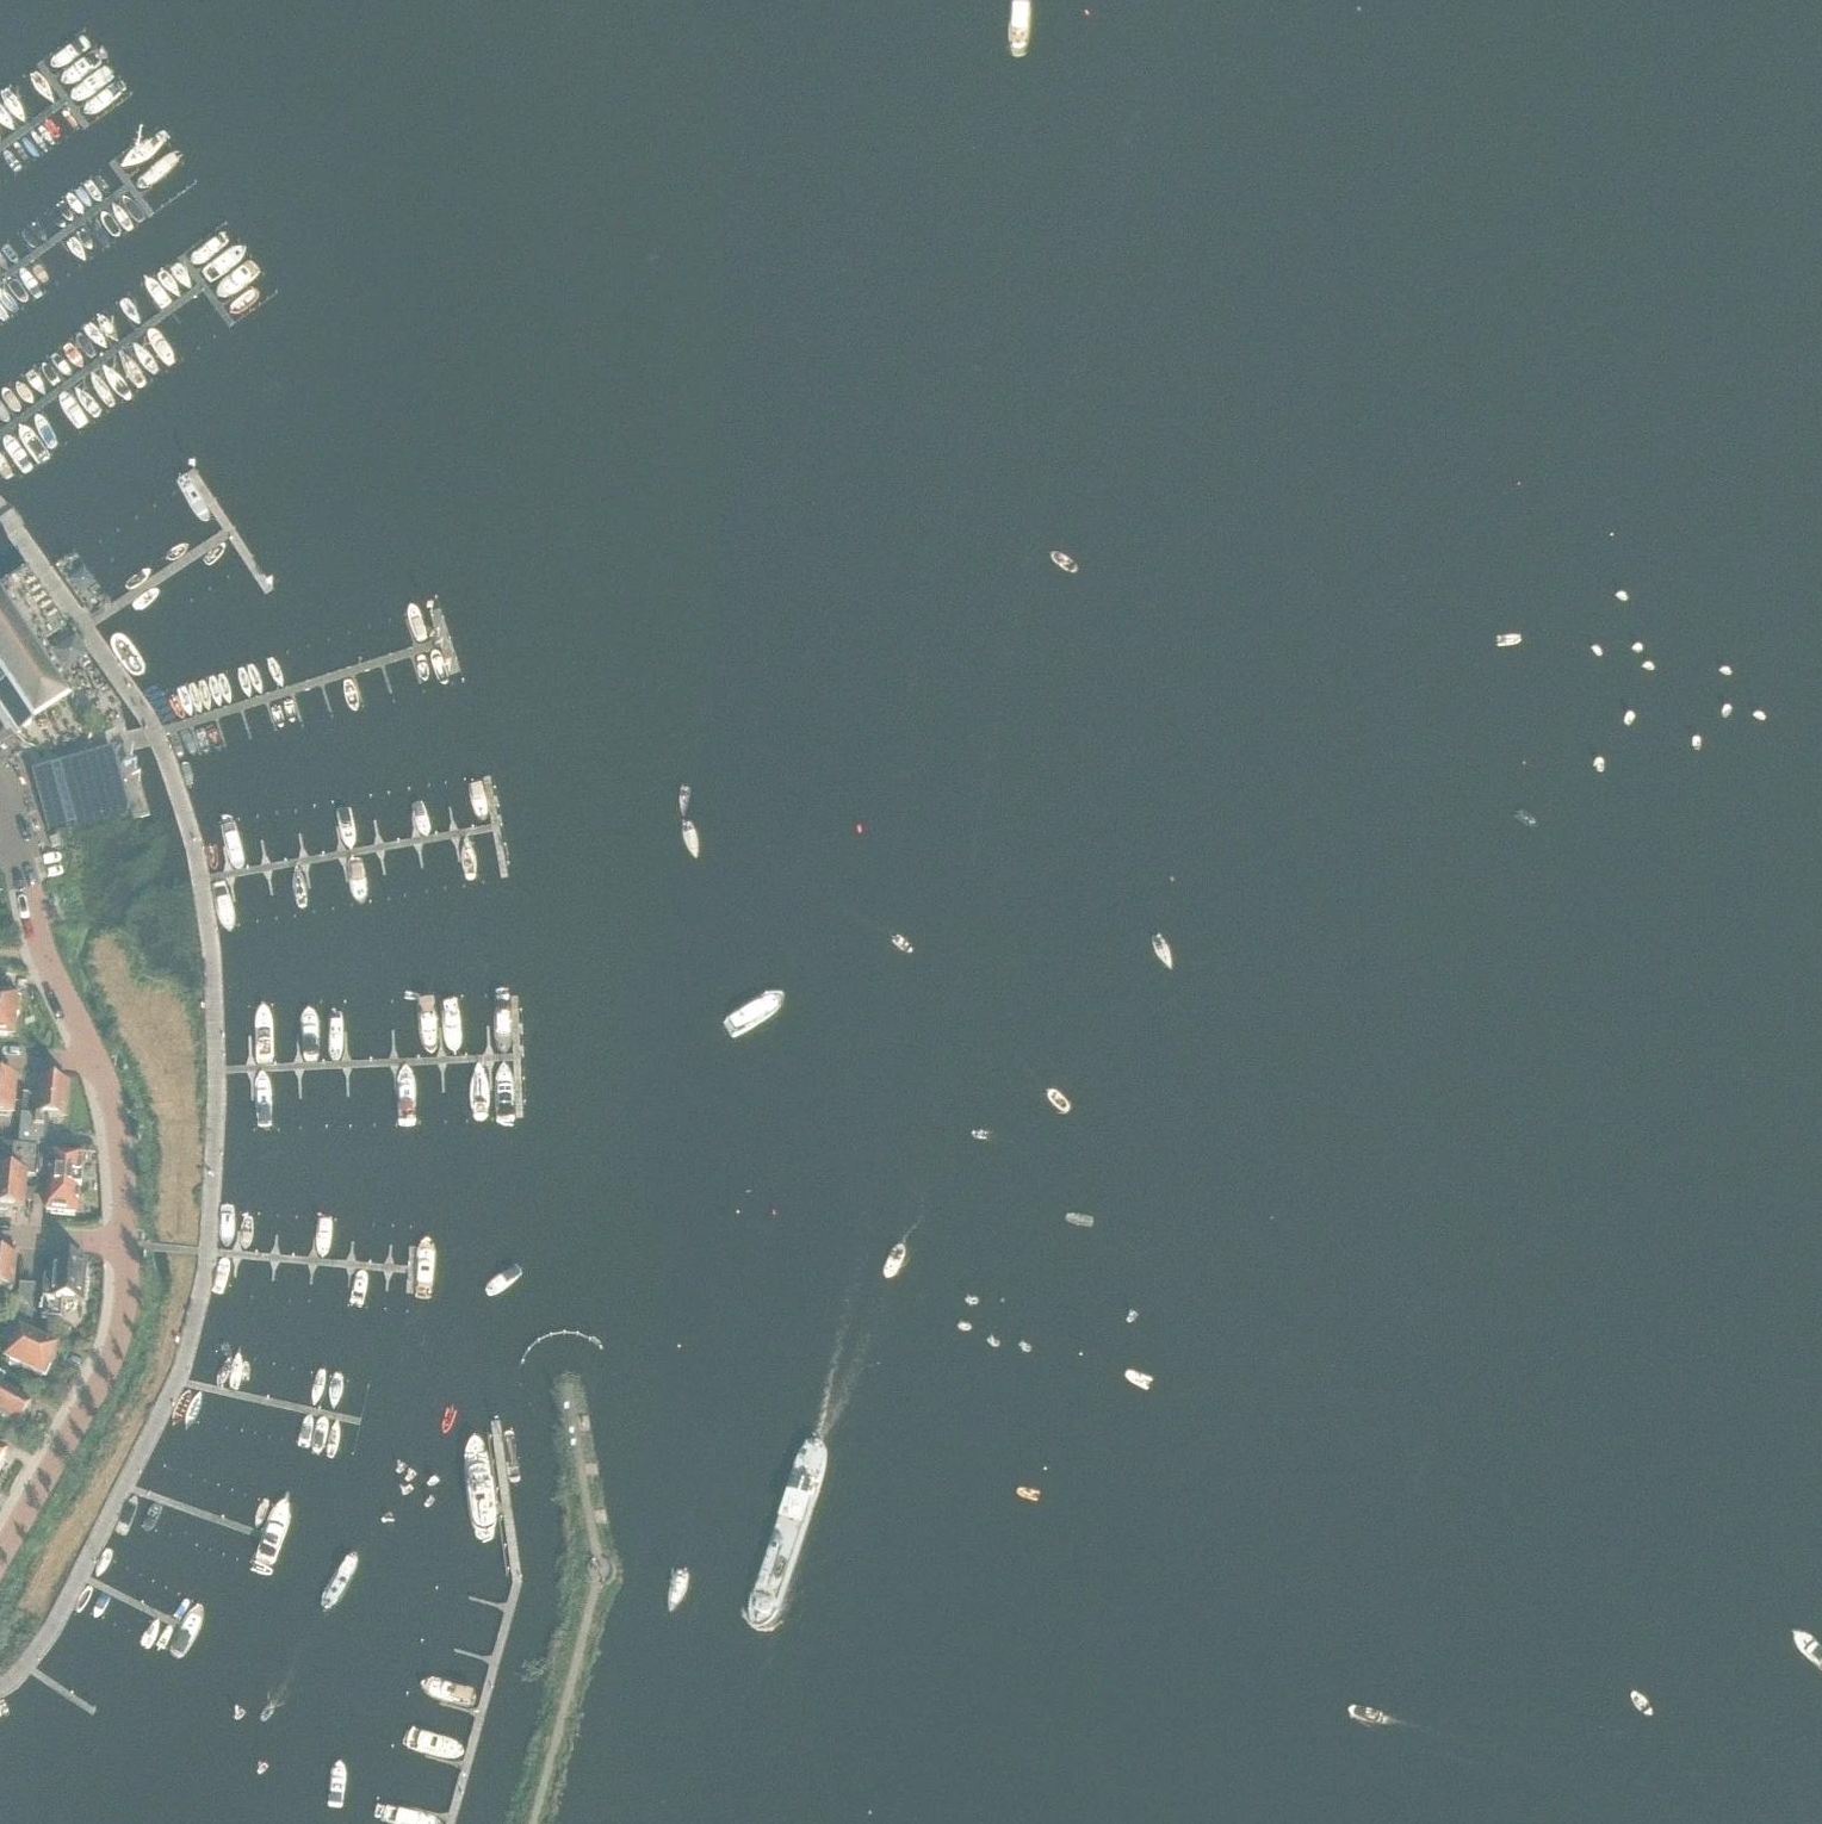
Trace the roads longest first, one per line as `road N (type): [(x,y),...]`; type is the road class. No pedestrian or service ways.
road 1 (residential): [(0,1556),(106,1369),(124,1310),(126,1245)]
road 2 (residential): [(95,1065),(45,959),(20,856)]
road 3 (residential): [(126,1245),(116,1127),(95,1065)]
road 4 (residential): [(126,1245),(0,1236)]

